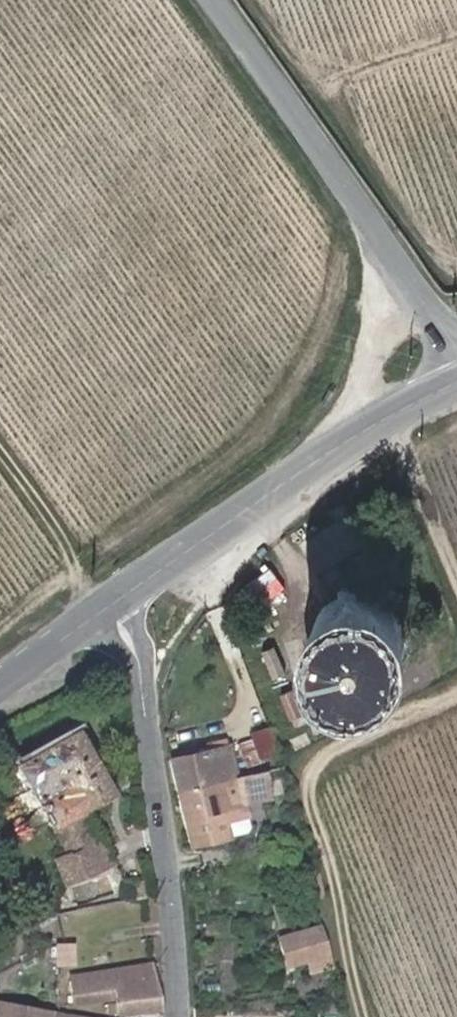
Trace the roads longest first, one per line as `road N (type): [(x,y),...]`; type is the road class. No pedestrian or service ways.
road 1 (unclassified): [(220,0),(456,351)]
road 2 (tertiary): [(178,1016),(176,948),(134,652),(114,603)]
road 3 (track): [(456,694),(329,754),(312,785),(364,1016)]
road 4 (tertiary): [(114,603),(456,383)]
road 5 (track): [(392,419),(456,577)]
road 6 (tertiary): [(0,690),(114,603)]

